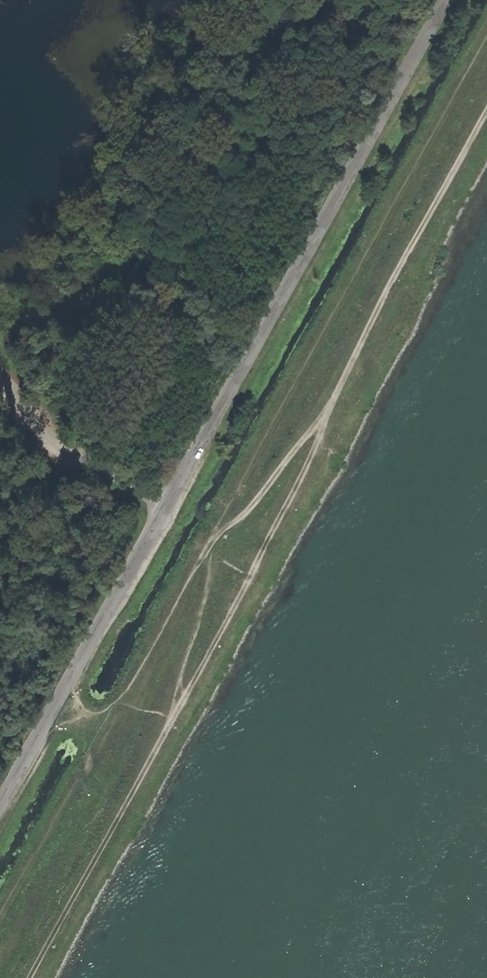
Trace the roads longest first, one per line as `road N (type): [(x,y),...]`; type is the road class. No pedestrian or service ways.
road 1 (track): [(486,37),(0,916)]
road 2 (track): [(486,114),(393,280),(249,576),(33,977)]
road 3 (track): [(203,549),(250,505),(337,395)]
road 4 (track): [(163,741),(209,591),(203,549)]

